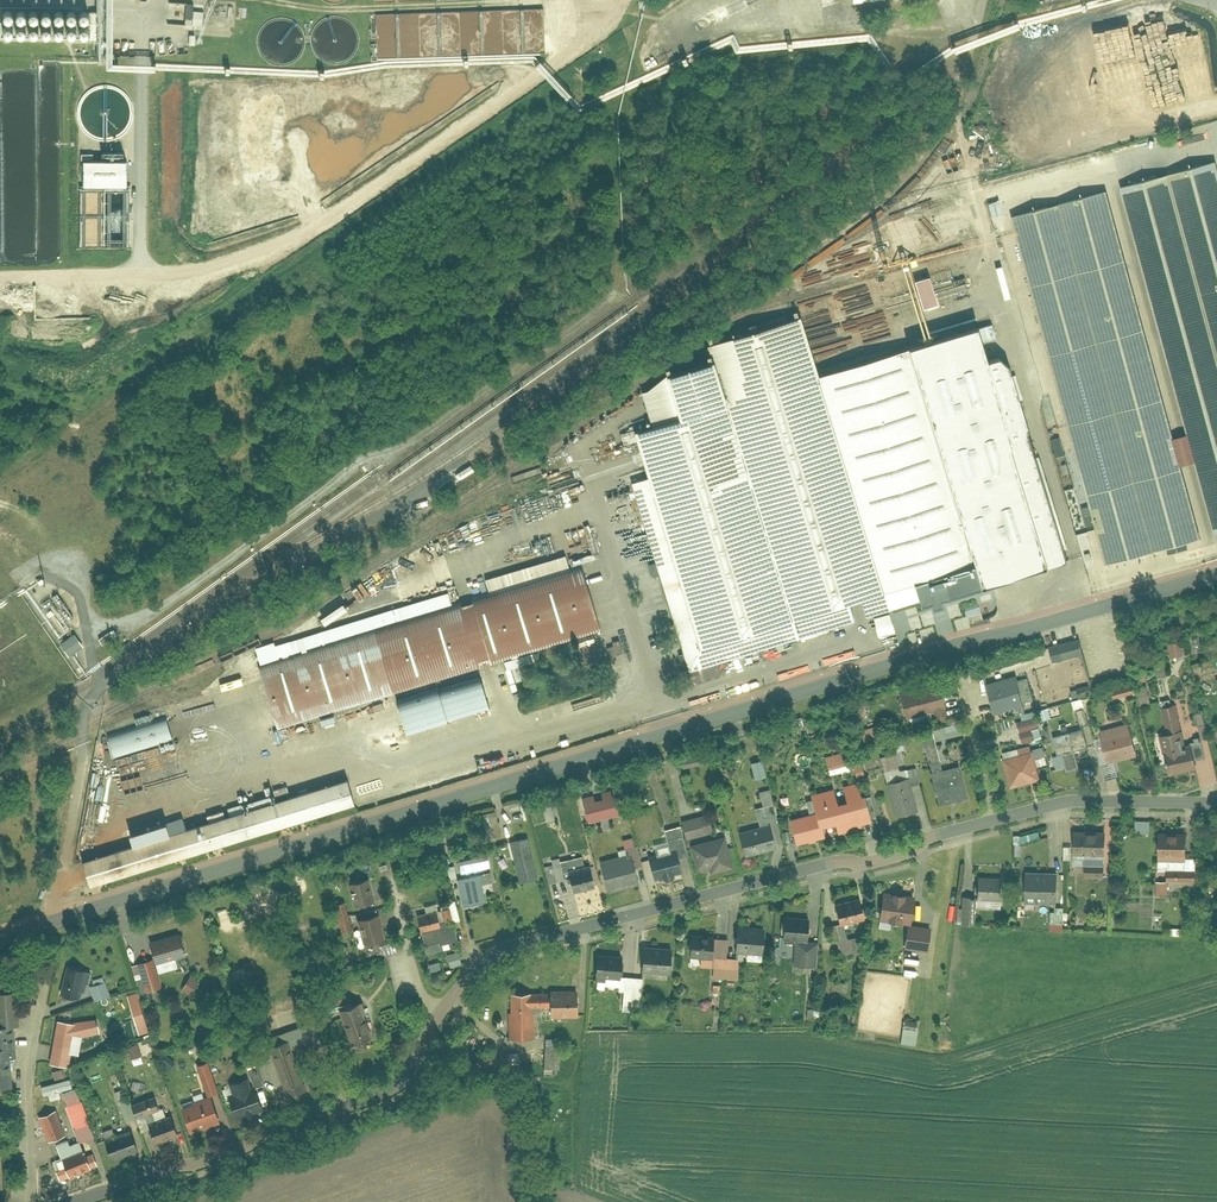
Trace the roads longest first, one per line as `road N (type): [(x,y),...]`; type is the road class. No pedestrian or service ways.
road 1 (residential): [(1216,576),(0,938)]
road 2 (residential): [(1216,802),(1049,807),(934,837),(905,855),(828,865),(522,941),(480,966),(444,1008),(420,1066),(397,1092),(80,1201)]
road 3 (track): [(532,1201),(526,1082),(397,1092)]
road 4 (residential): [(31,1201),(31,1069),(46,989)]

